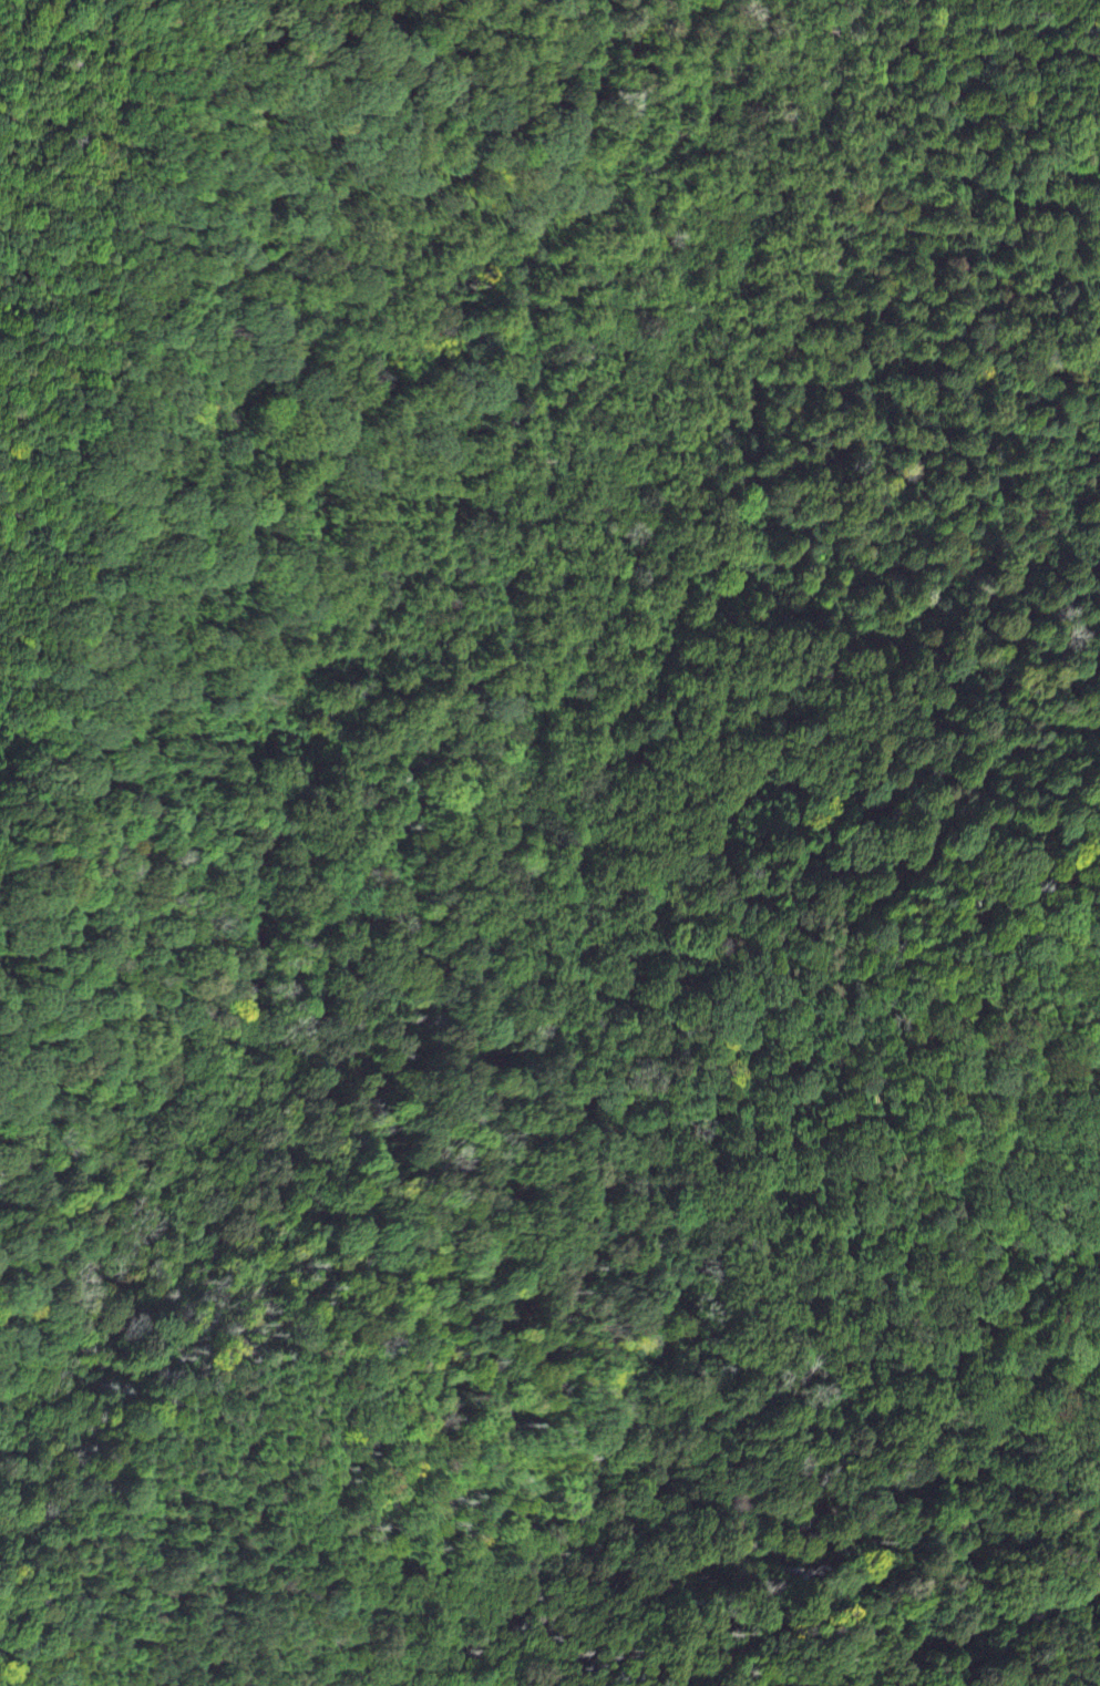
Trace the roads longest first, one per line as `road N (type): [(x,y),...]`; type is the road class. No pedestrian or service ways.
road 1 (track): [(1099,726),(1042,734),(949,806),(903,883),(860,913),(836,955),(841,1000),(871,1035),(896,1152),(955,1202),(968,1231),(1030,1254),(1017,1330),(1067,1397),(1099,1416)]
road 2 (track): [(143,1685),(145,1608),(119,1555),(125,1498),(114,1460),(179,1427),(194,1399),(169,1387),(140,1389),(11,1433),(0,1416)]
road 3 (track): [(1099,1585),(1073,1601),(1021,1607),(972,1636),(931,1644),(899,1632),(868,1601),(832,1594),(782,1633),(683,1685)]
road 4 (track): [(0,1112),(24,1029),(27,999),(12,966),(38,868),(29,844),(28,774),(0,702)]
road 5 (track): [(0,435),(43,320),(48,265),(2,216),(0,190)]
road 6 (track): [(0,1389),(23,1330),(27,1262),(0,1222)]

